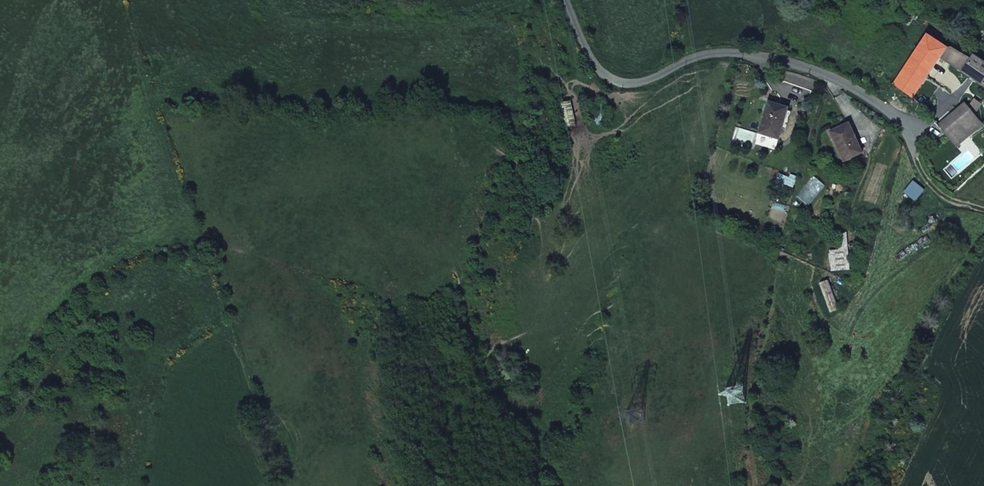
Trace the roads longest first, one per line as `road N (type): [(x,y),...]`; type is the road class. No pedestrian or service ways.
road 1 (residential): [(564,0),(599,75),(653,77),(715,53),(757,54),(822,72),(917,129)]
road 2 (track): [(983,211),(945,199),(918,168),(904,121)]

